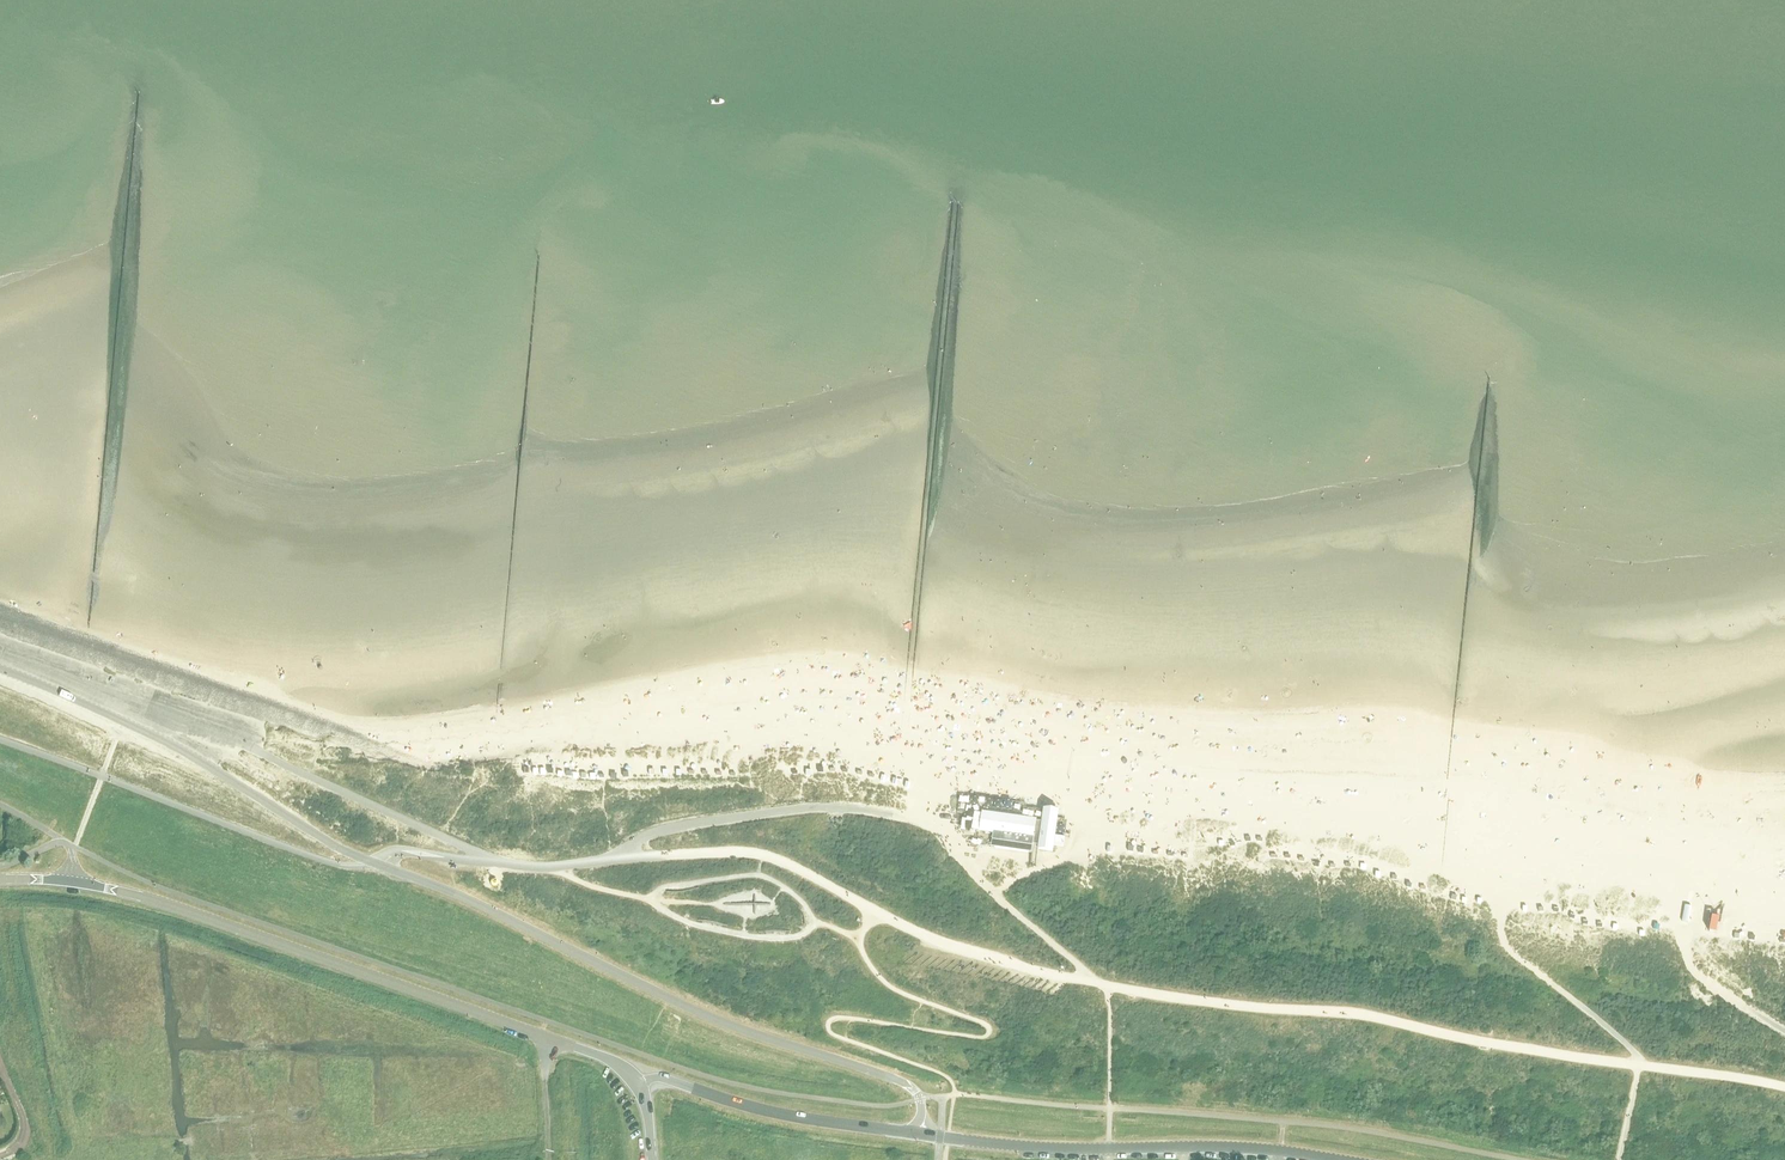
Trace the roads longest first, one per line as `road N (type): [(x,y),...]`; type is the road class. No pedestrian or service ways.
road 1 (unclassified): [(0,669),(188,754),(346,852),(464,897),(698,1010),(898,1079),(920,1099)]
road 2 (unclassified): [(637,1084),(610,1060),(551,1039),(171,906),(71,882)]
road 3 (unclassified): [(1335,1159),(1232,1148),(1044,1148),(921,1134)]
road 4 (unclassified): [(921,1134),(772,1112),(662,1078),(637,1084)]

